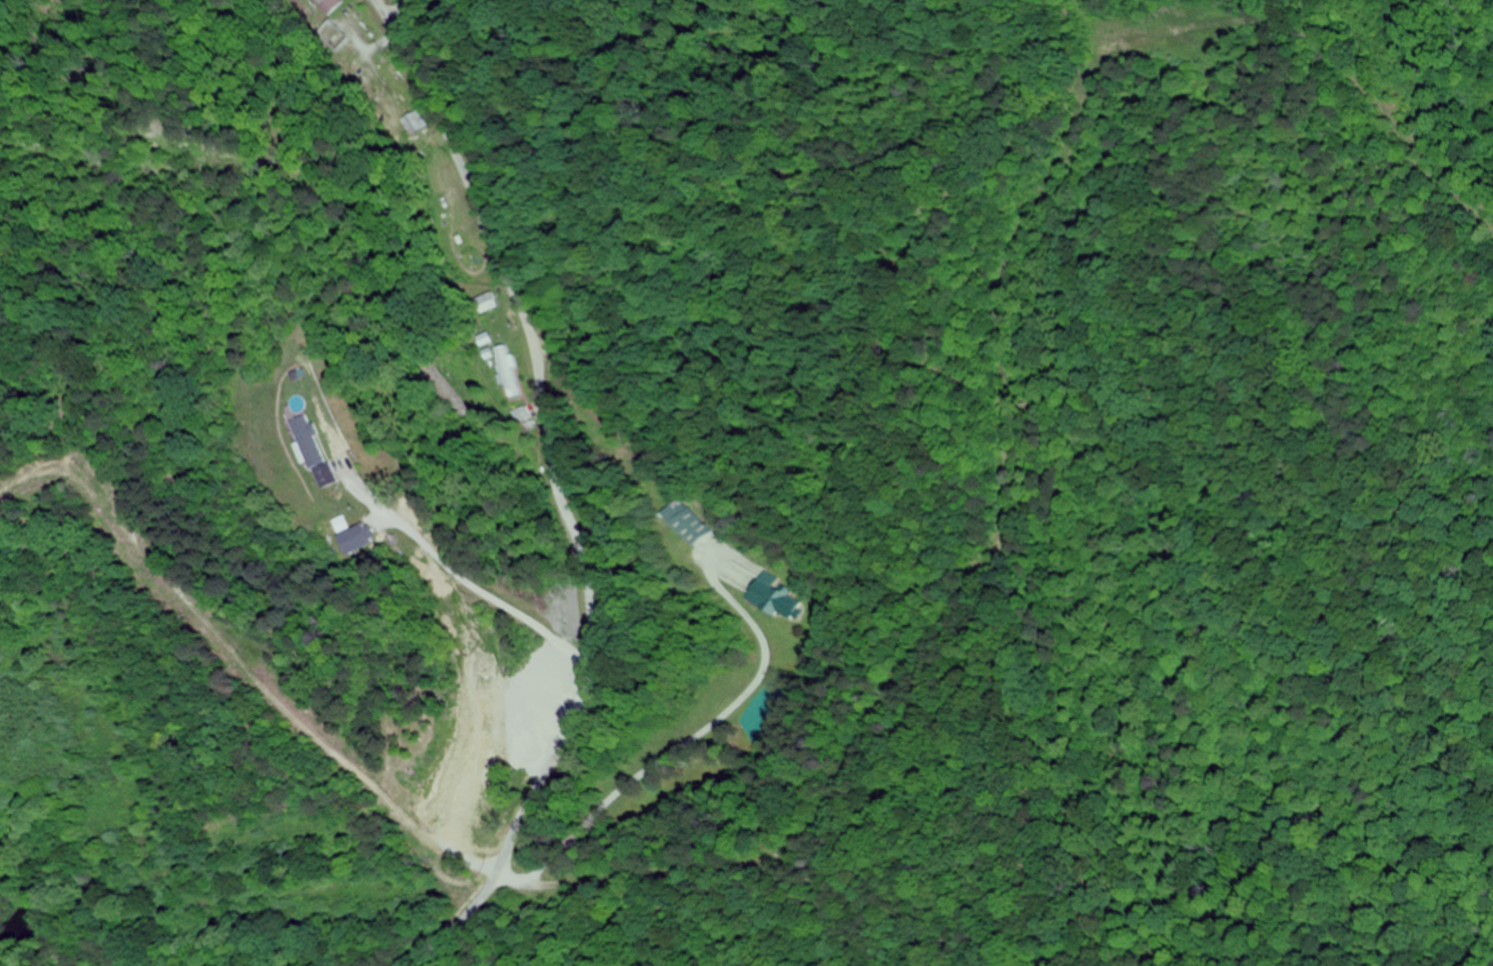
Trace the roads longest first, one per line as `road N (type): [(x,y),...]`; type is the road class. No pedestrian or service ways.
road 1 (residential): [(405,965),(471,911),(490,883),(512,811),(574,719),(588,671),(590,597),(550,478),(512,291),(423,80),(375,0)]

